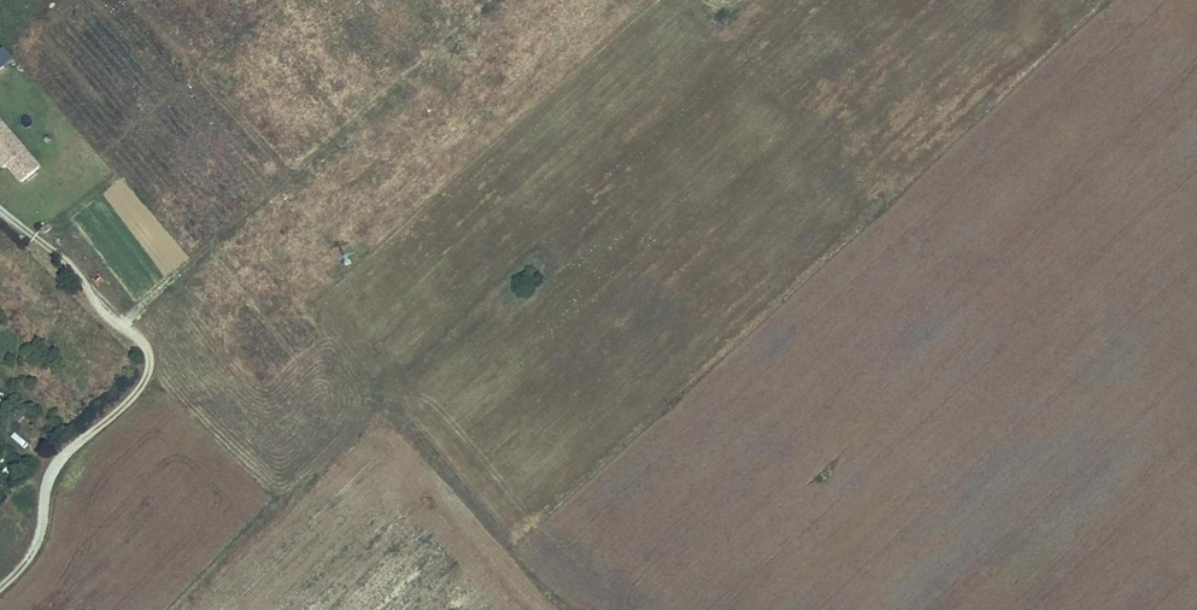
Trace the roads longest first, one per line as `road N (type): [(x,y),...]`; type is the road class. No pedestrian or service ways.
road 1 (track): [(126,333),(135,309),(281,185),(282,174),(278,160),(132,0)]

